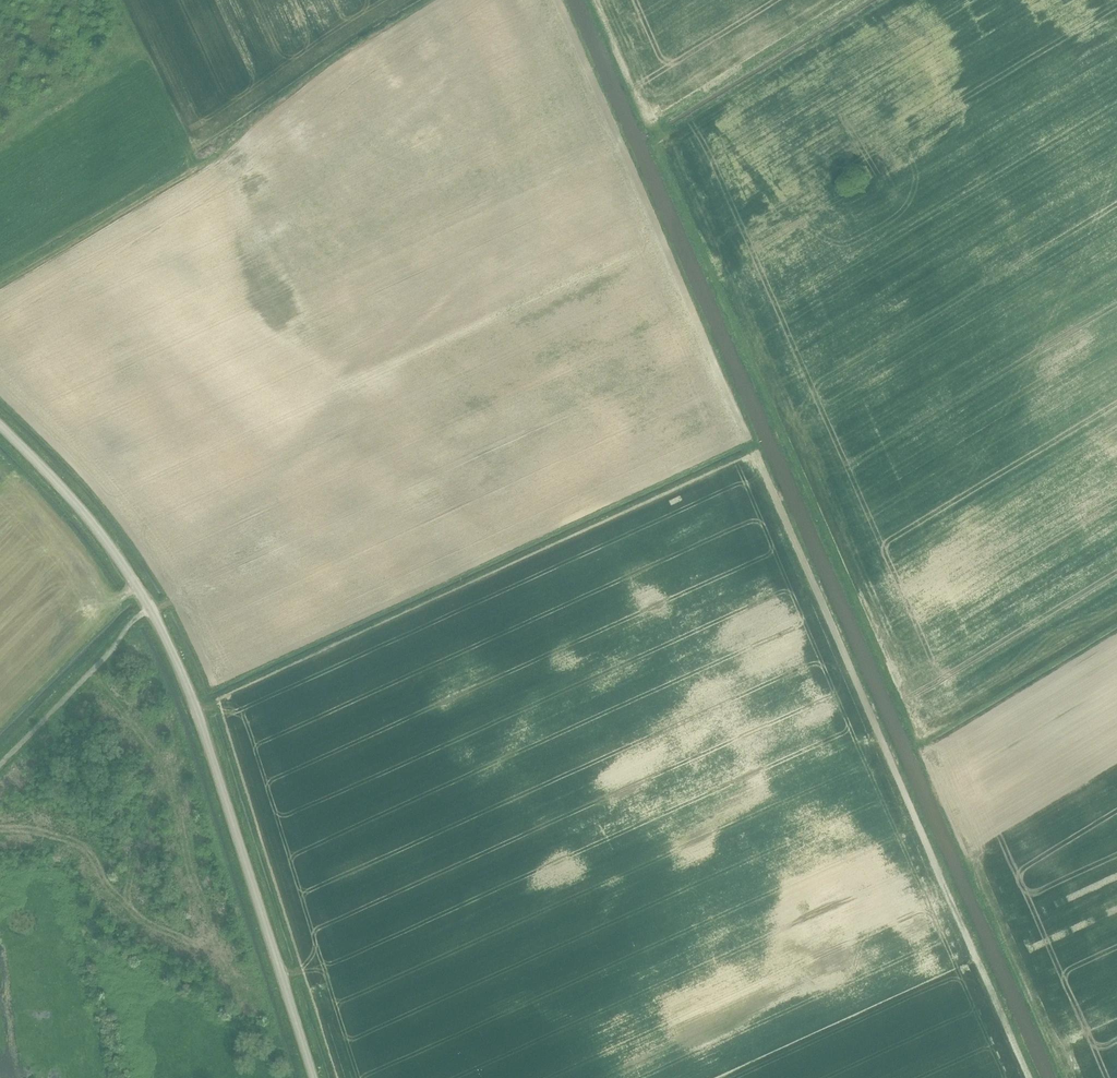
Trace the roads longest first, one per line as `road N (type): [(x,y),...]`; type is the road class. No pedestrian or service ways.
road 1 (unclassified): [(313,1077),(183,671),(82,509),(0,423)]
road 2 (track): [(0,281),(215,150)]

